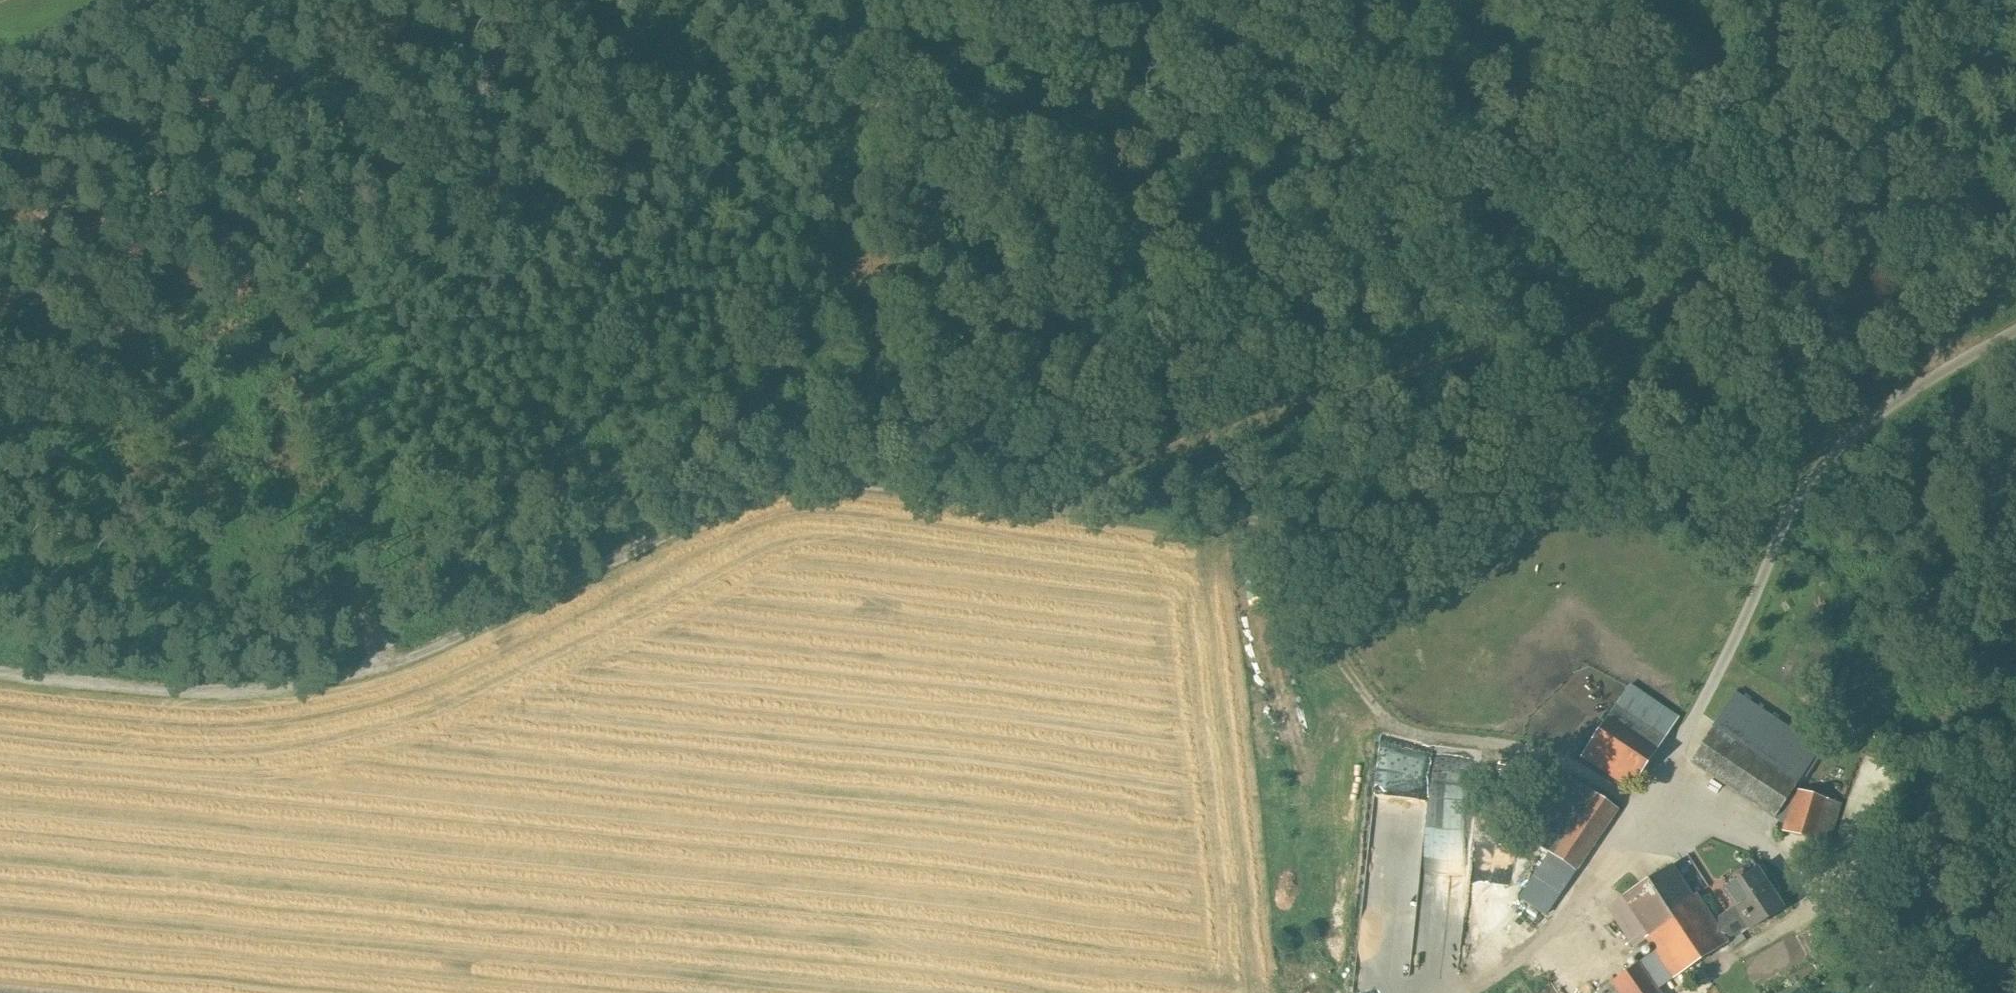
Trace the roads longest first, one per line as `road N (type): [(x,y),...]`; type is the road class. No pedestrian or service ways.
road 1 (track): [(1446,745),(1385,715),(1350,677),(1319,628),(1296,544),(1269,524),(1184,524),(807,472),(761,481),(449,637),(342,671),(212,689),(0,670)]
road 2 (unclassified): [(2015,329),(1928,378),(1812,477),(1722,665)]

